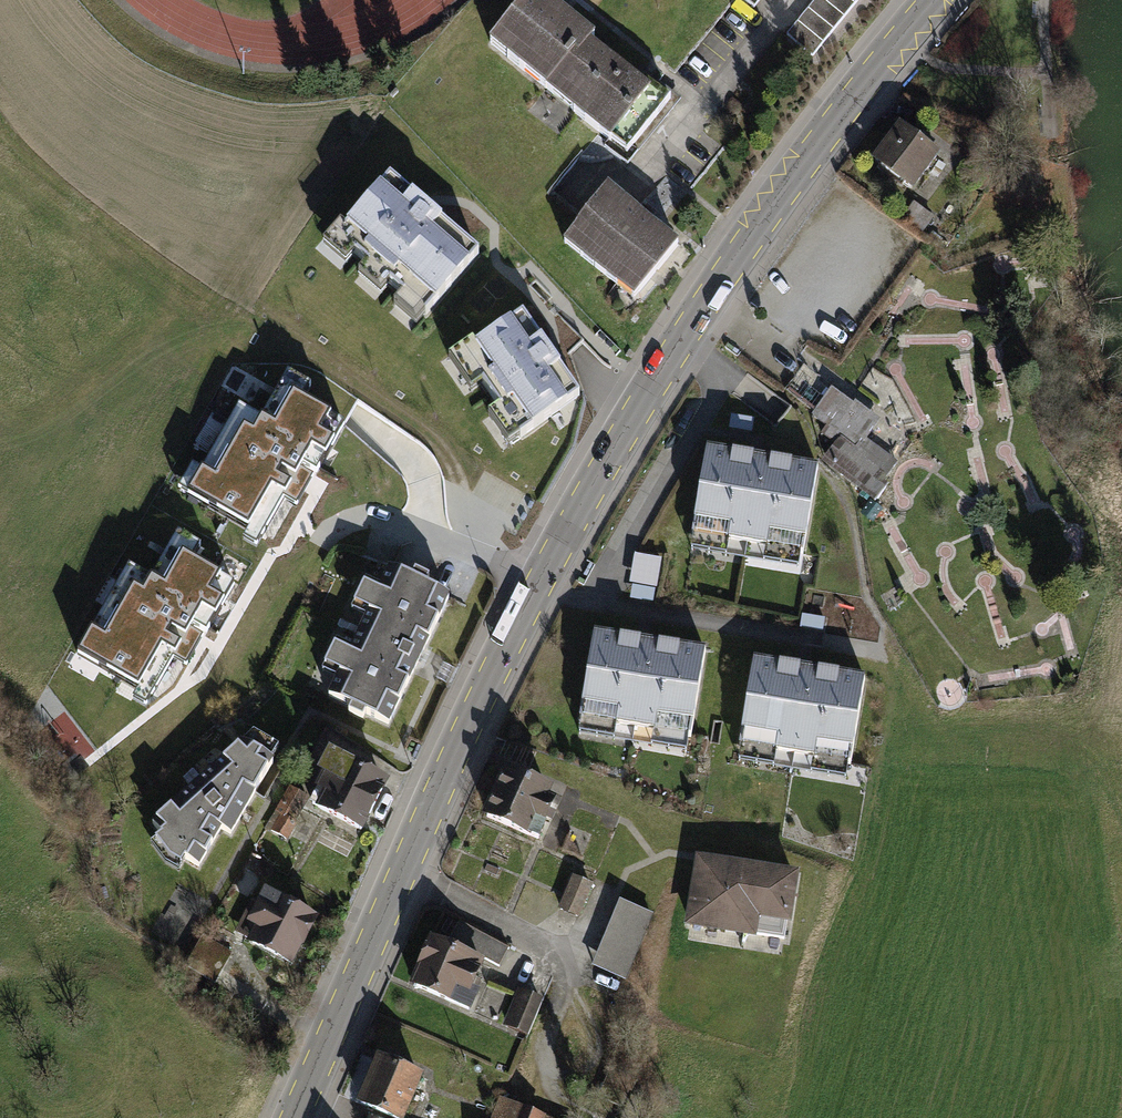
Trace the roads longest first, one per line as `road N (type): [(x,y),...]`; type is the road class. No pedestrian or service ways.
road 1 (tertiary): [(293,1117),(400,875),(579,509),(704,304),(931,0)]

